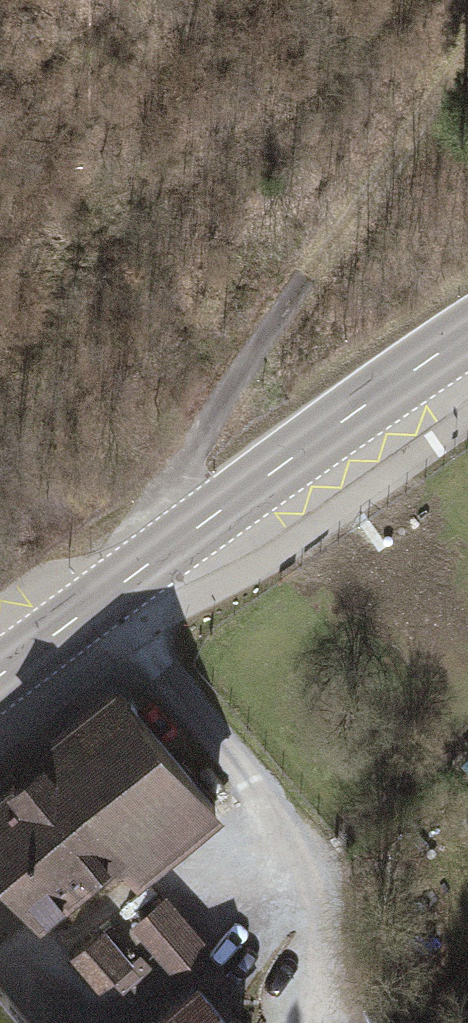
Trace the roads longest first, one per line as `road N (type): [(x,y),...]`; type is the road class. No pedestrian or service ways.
road 1 (track): [(467,38),(227,393),(100,599)]
road 2 (tertiary): [(0,675),(467,333)]

